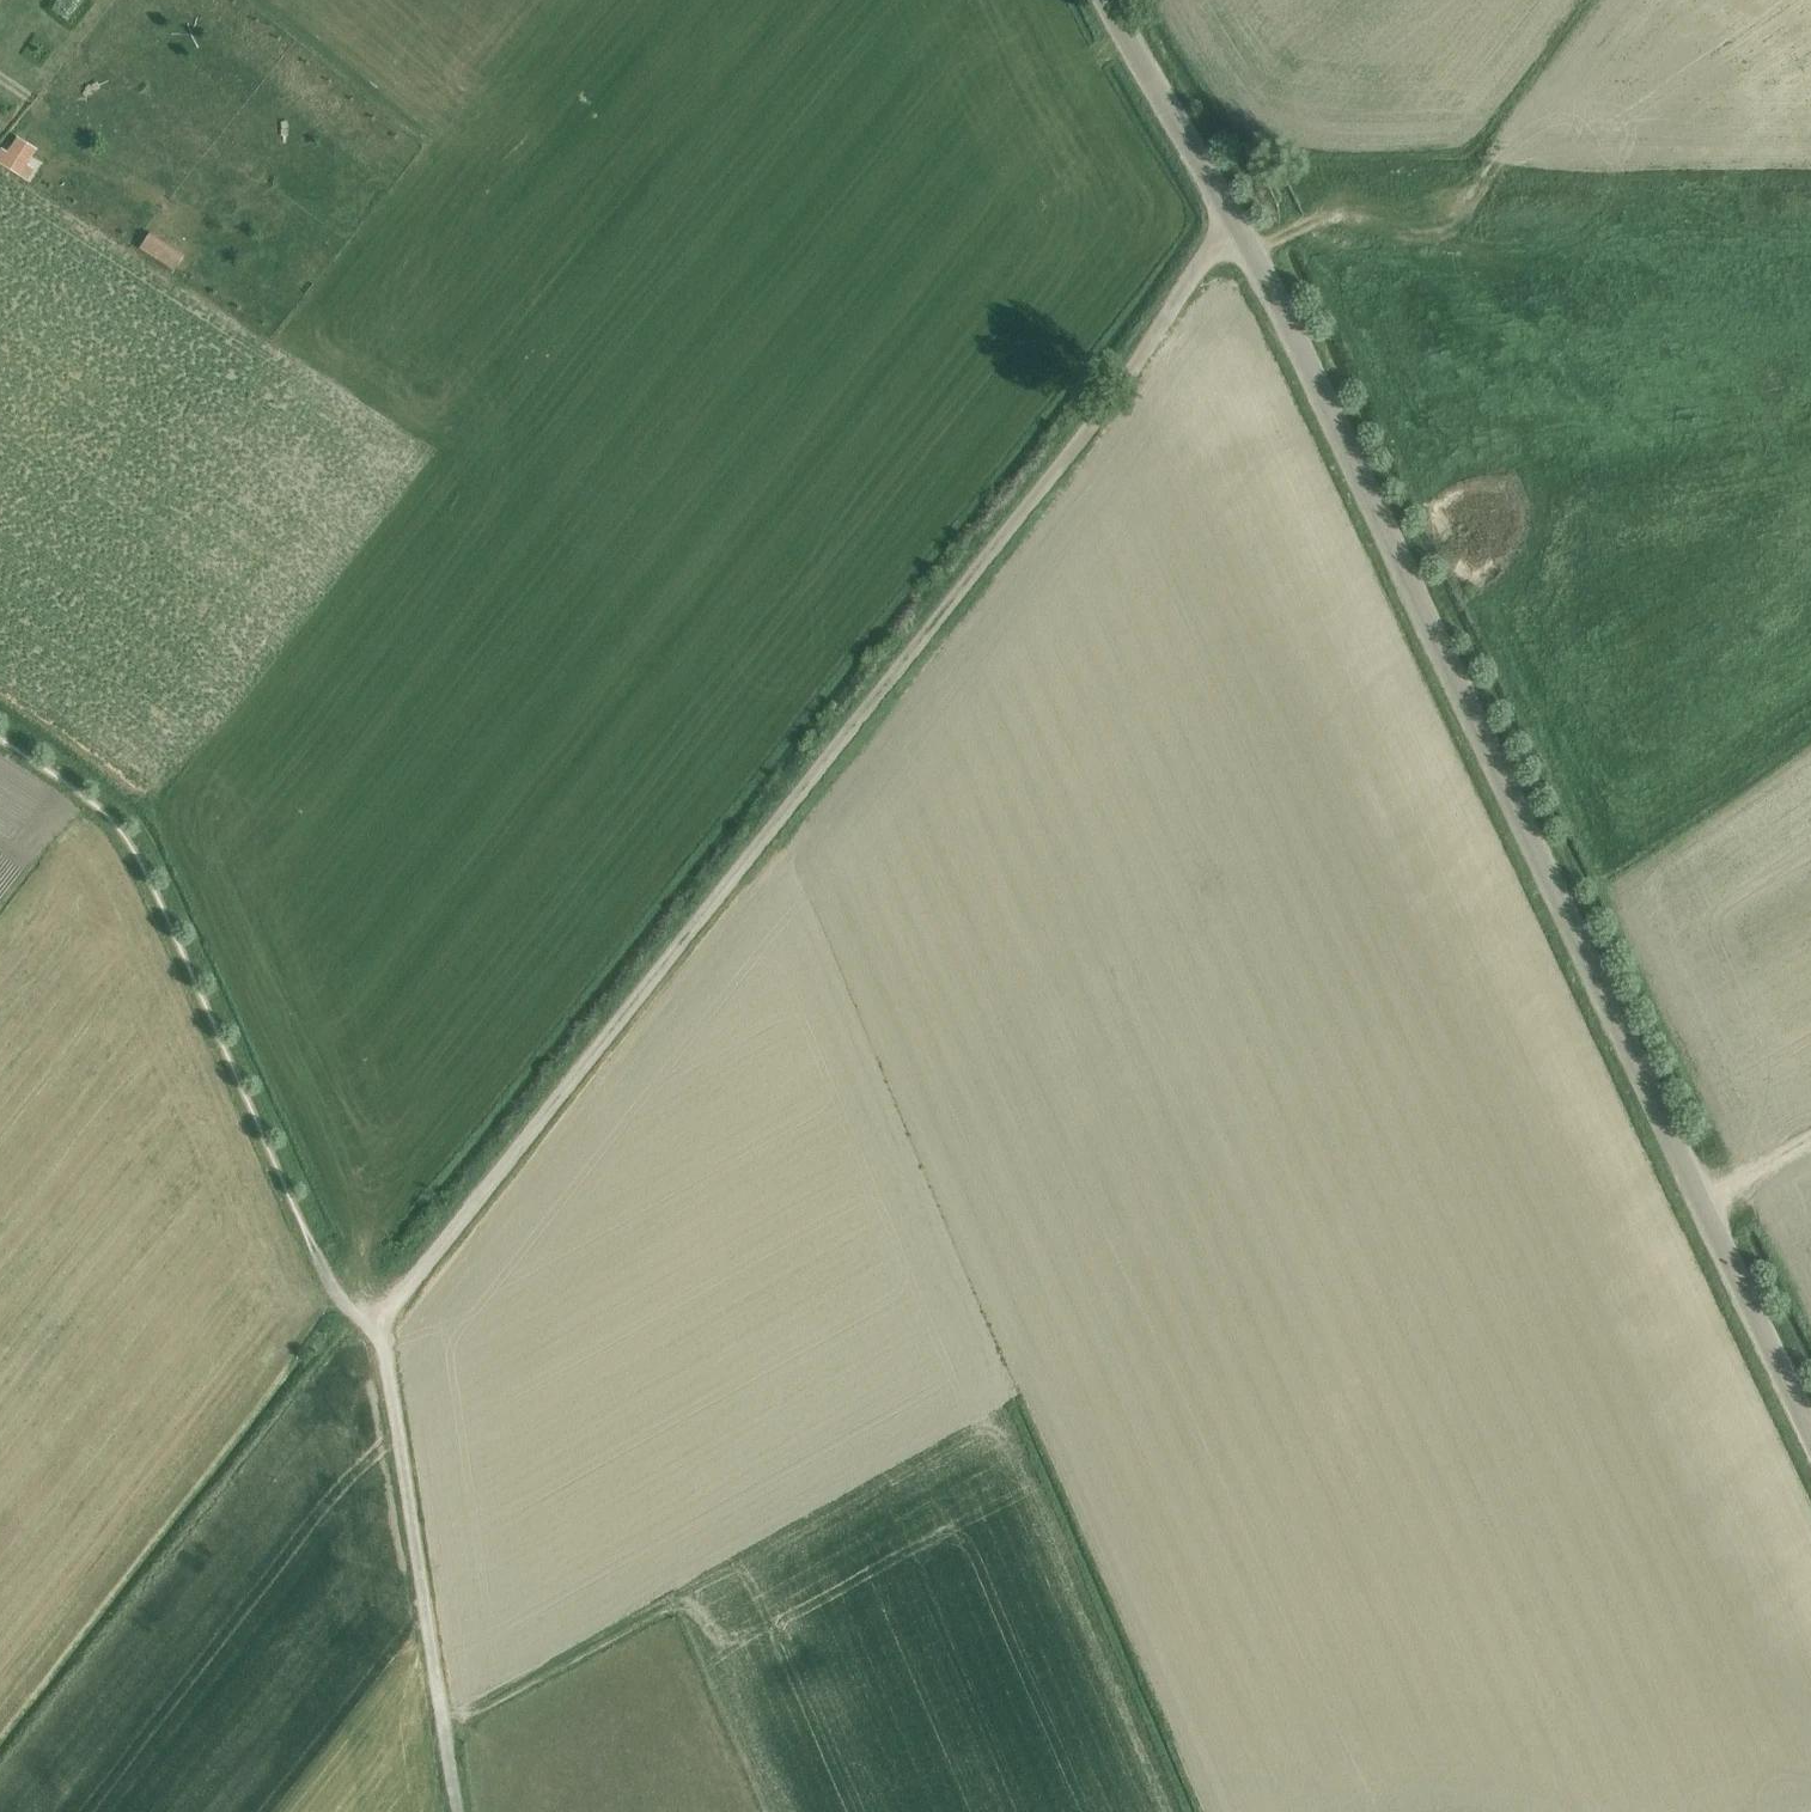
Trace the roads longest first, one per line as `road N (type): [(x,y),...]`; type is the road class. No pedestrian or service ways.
road 1 (tertiary): [(1810,1432),(1276,299),(1108,0)]
road 2 (track): [(368,1325),(423,1277),(1233,228)]

